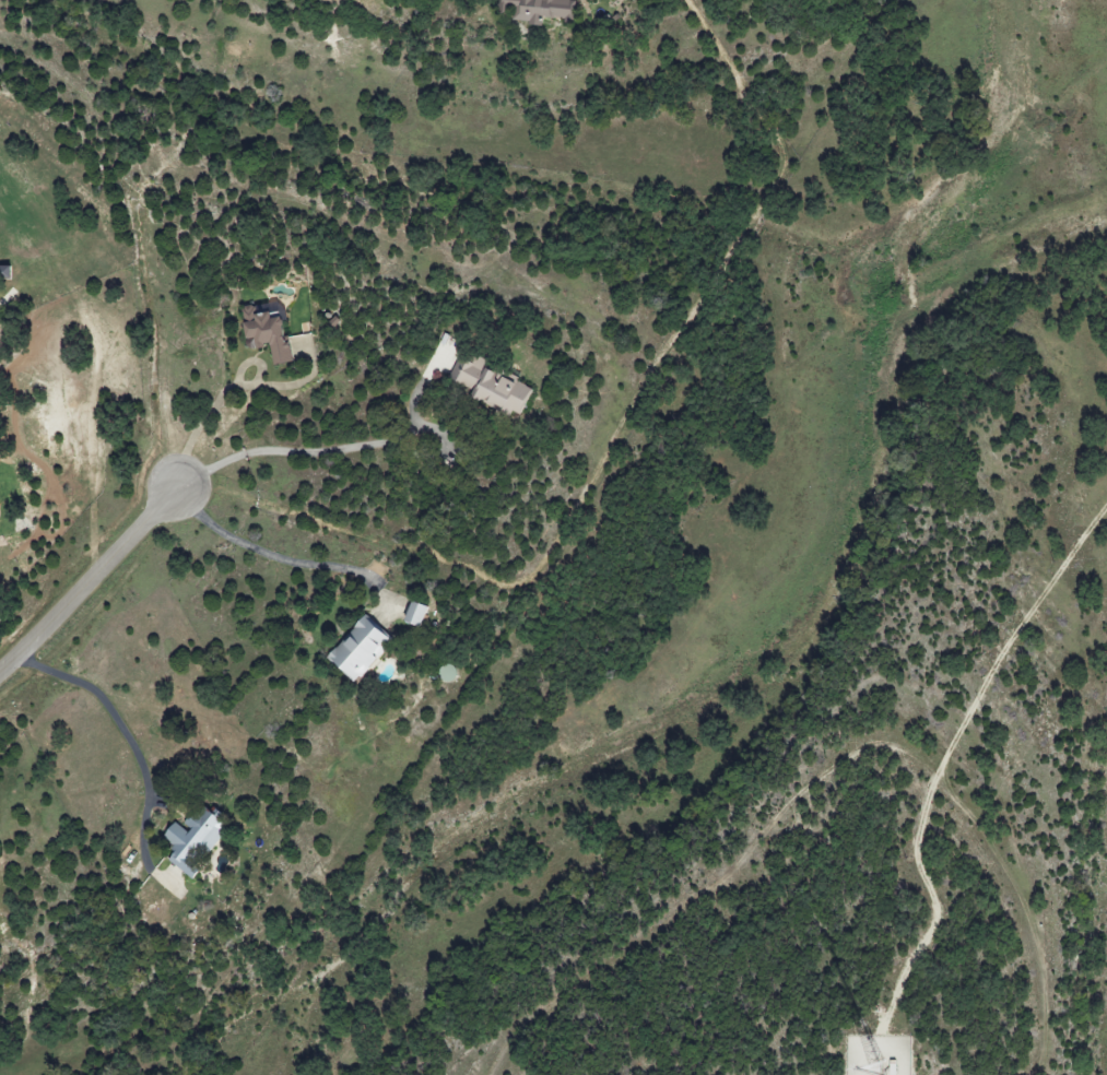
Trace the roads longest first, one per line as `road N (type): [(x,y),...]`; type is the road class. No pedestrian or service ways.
road 1 (residential): [(179,487),(0,673)]

